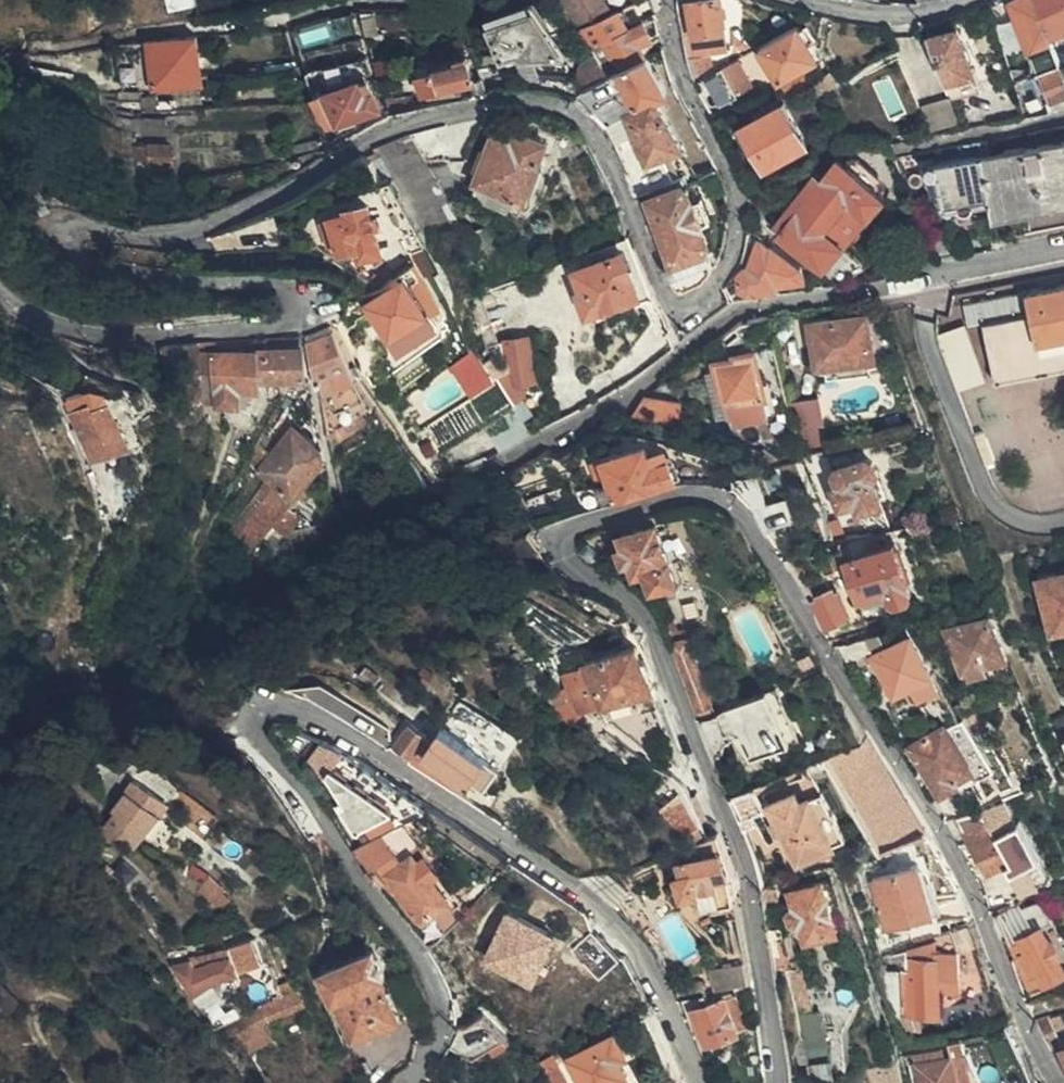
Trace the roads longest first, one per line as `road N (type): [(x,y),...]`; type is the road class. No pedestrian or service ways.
road 1 (residential): [(0,292),(99,339),(293,320),(332,294),(78,263),(47,250),(43,231),(57,222),(172,237),(390,130),(524,93),(585,117),(669,305),(692,313),(737,247),(737,193),(675,67),(667,0)]
road 2 (residential): [(1053,1082),(964,877),(884,742),(743,513),(714,494),(688,492),(574,525),(561,547),(575,572),(641,607),(743,854),(780,1082)]
road 3 (residential): [(697,1082),(668,1005),(627,936),(578,892),(451,804),(270,704),(254,715),(255,732),(443,1001),(444,1024),(413,1082)]
road 4 (residential): [(1063,249),(737,315),(639,391)]
road 5 (residential): [(901,150),(1063,116)]
road 6 (residential): [(800,0),(874,14),(959,0)]

